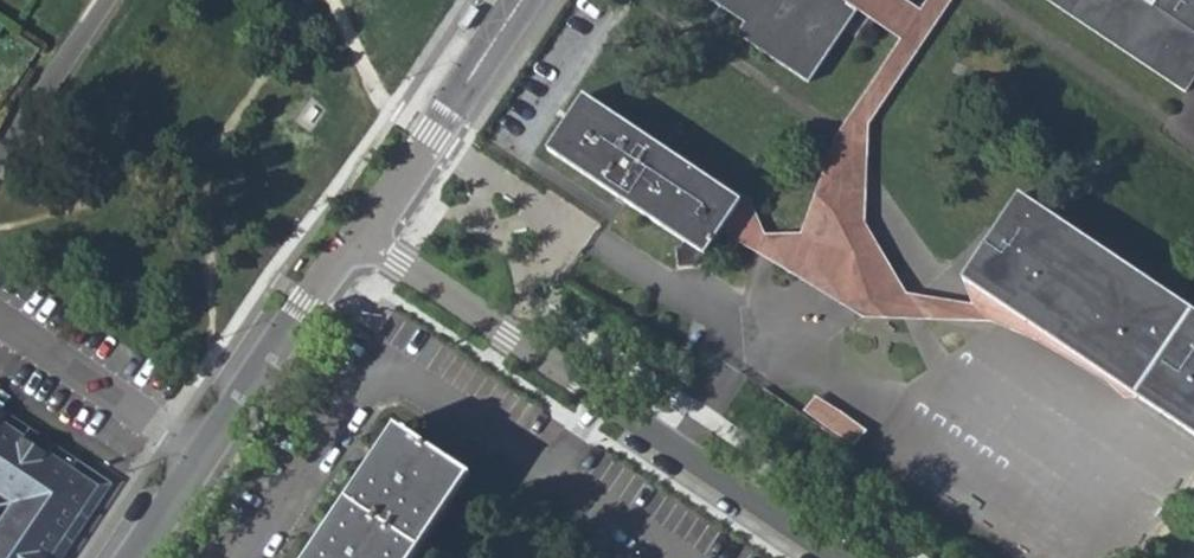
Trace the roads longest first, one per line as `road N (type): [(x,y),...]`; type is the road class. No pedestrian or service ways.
road 1 (residential): [(847,557),(356,238)]
road 2 (residential): [(144,557),(356,238)]
road 3 (residential): [(522,0),(356,238)]

